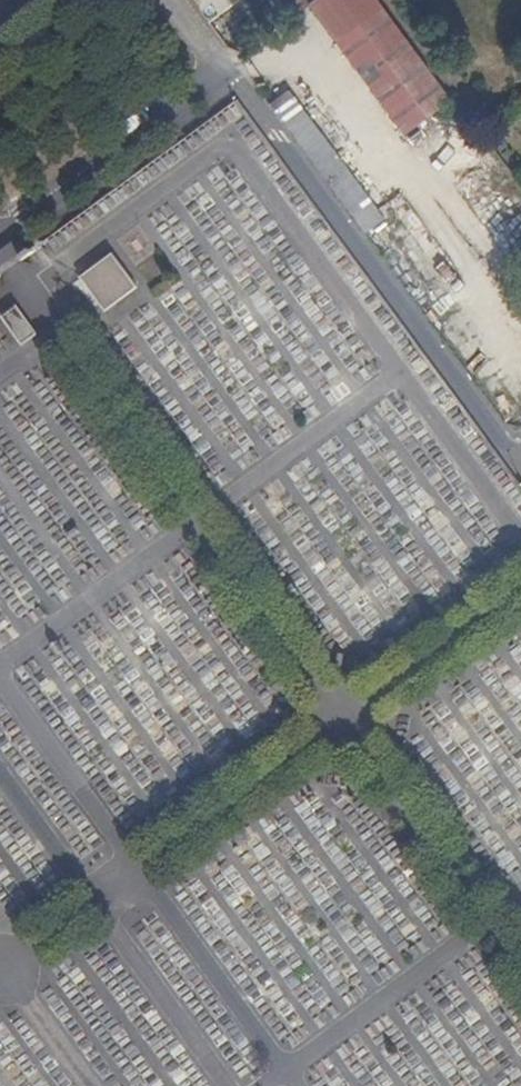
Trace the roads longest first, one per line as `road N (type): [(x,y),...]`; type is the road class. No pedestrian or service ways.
road 1 (residential): [(517,465),(227,73)]
road 2 (residential): [(0,239),(227,73)]

